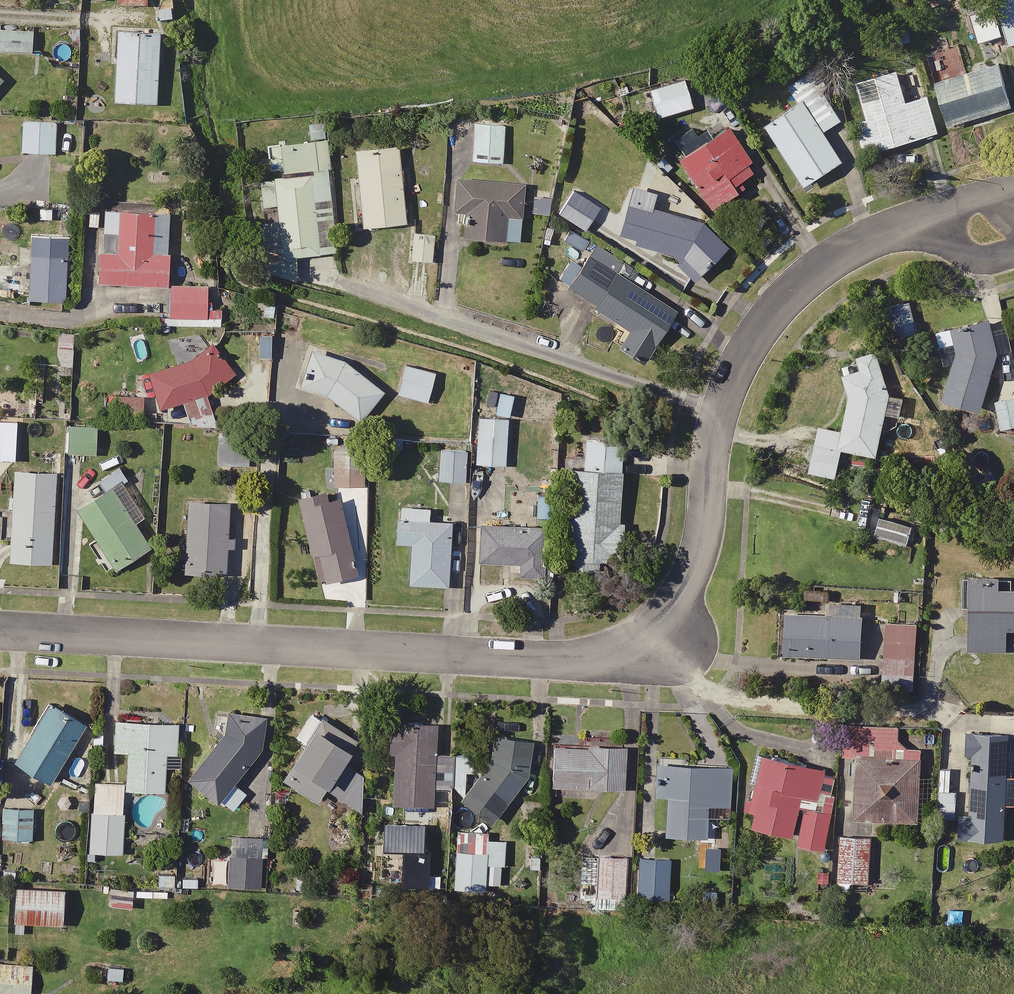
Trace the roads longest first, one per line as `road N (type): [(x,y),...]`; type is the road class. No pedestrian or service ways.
road 1 (residential): [(0,629),(571,660),(618,652),(657,631),(686,592),(705,534),(718,418),(766,322),(850,246),(924,217)]

